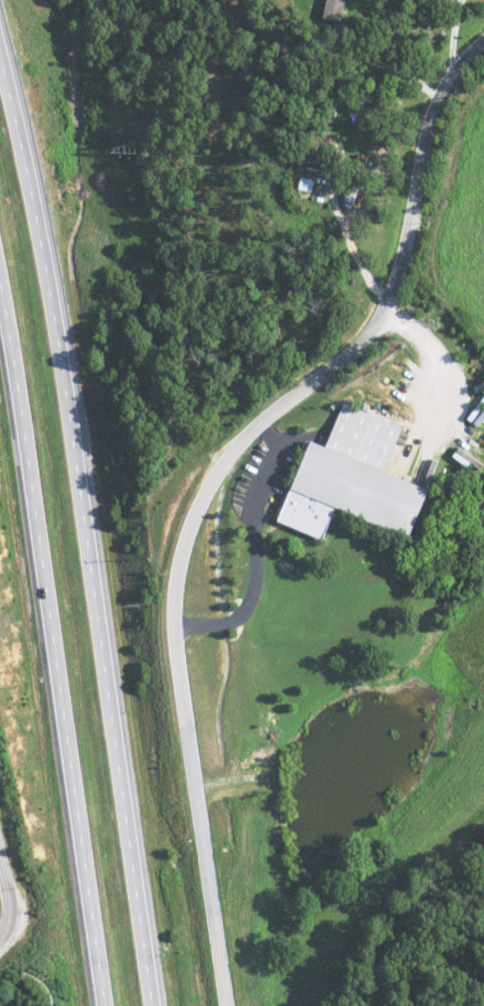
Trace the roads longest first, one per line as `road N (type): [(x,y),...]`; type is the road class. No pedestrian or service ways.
road 1 (residential): [(483,45),(438,97),(397,269),(366,334),(236,441),(208,478),(172,583),(185,773),(232,1005)]
road 2 (trunk): [(143,1005),(22,181),(0,87)]
road 3 (trunk): [(0,292),(29,443),(108,1005)]

